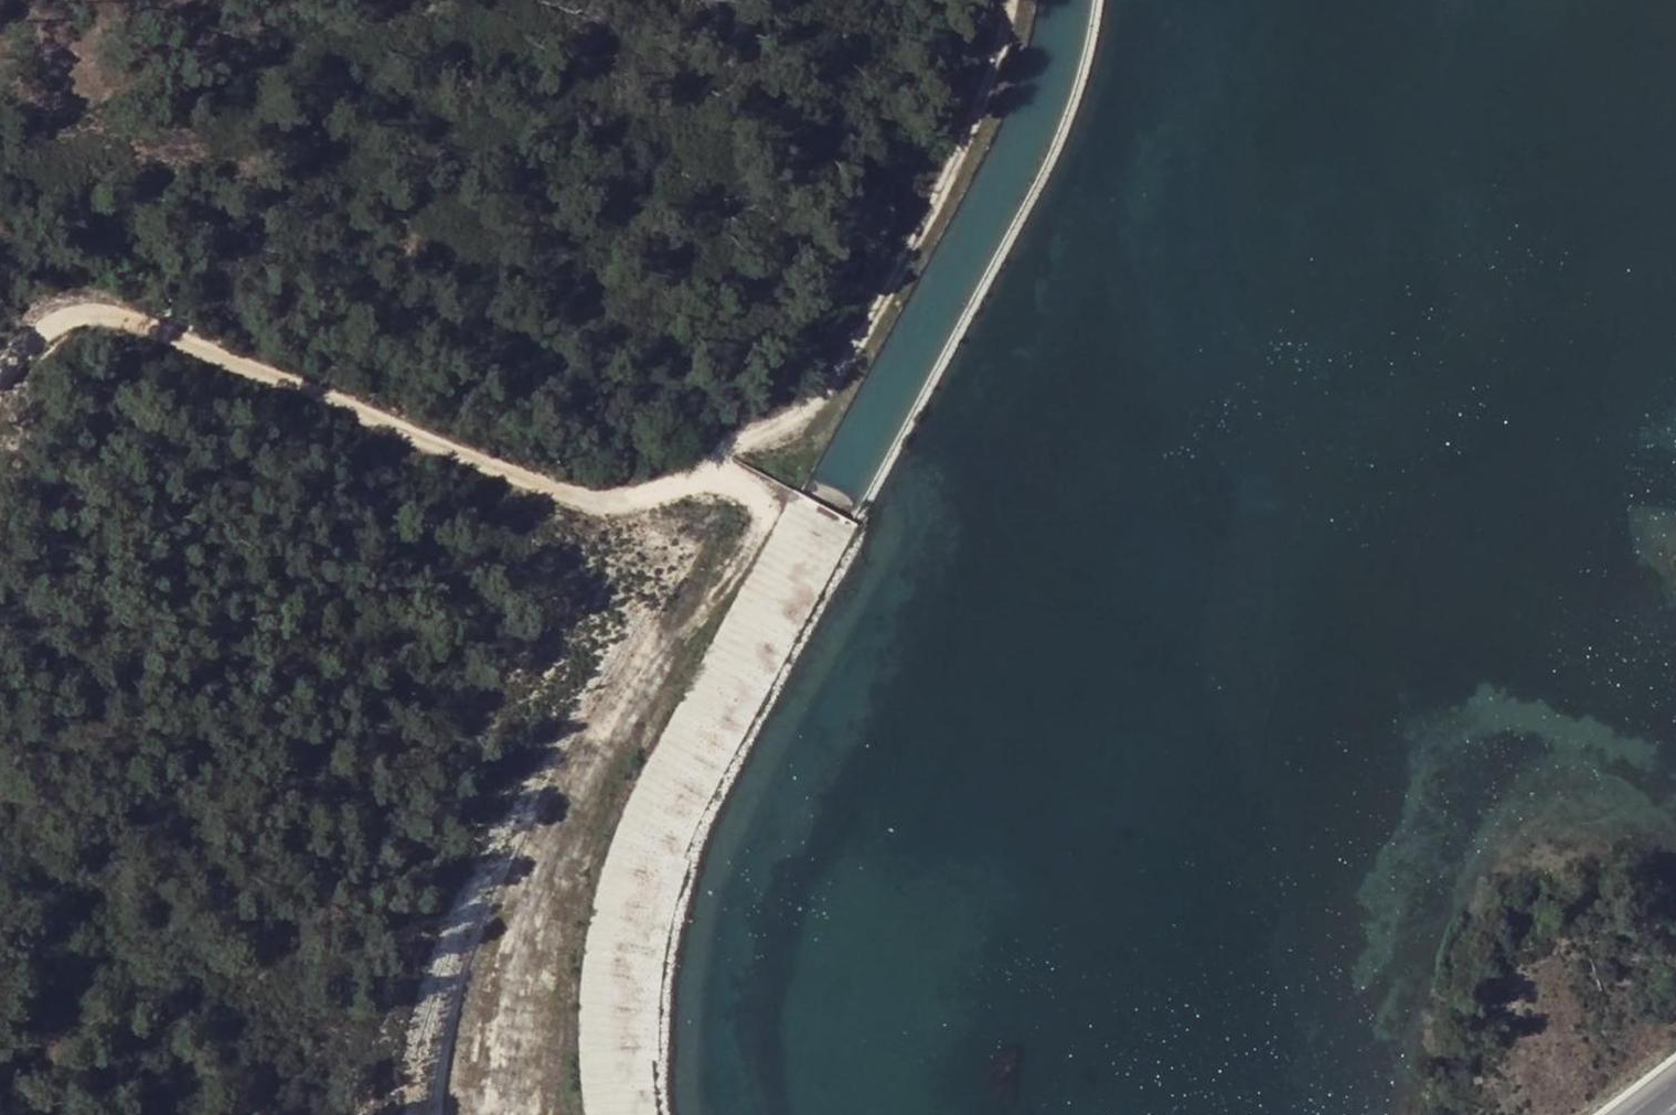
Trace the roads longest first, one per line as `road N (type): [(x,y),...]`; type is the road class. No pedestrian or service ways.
road 1 (track): [(0,380),(30,337),(64,317),(100,310),(567,495),(621,504),(817,405),(831,390),(912,252),(980,115),(1012,0)]

